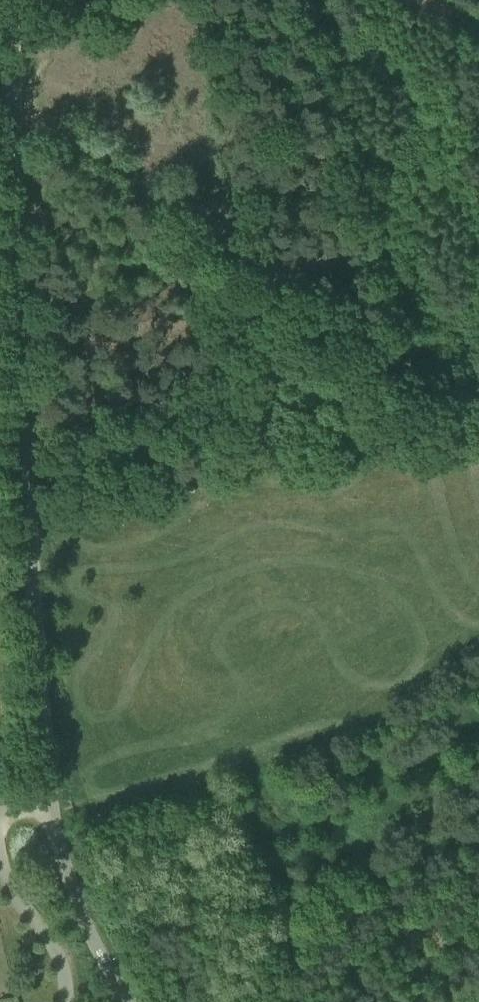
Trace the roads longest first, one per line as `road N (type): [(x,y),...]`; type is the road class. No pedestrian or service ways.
road 1 (unclassified): [(53,804),(8,231),(10,0)]
road 2 (unclassified): [(53,804),(85,921),(131,1001)]
road 3 (unclassified): [(67,1001),(59,954),(3,872),(0,855)]

